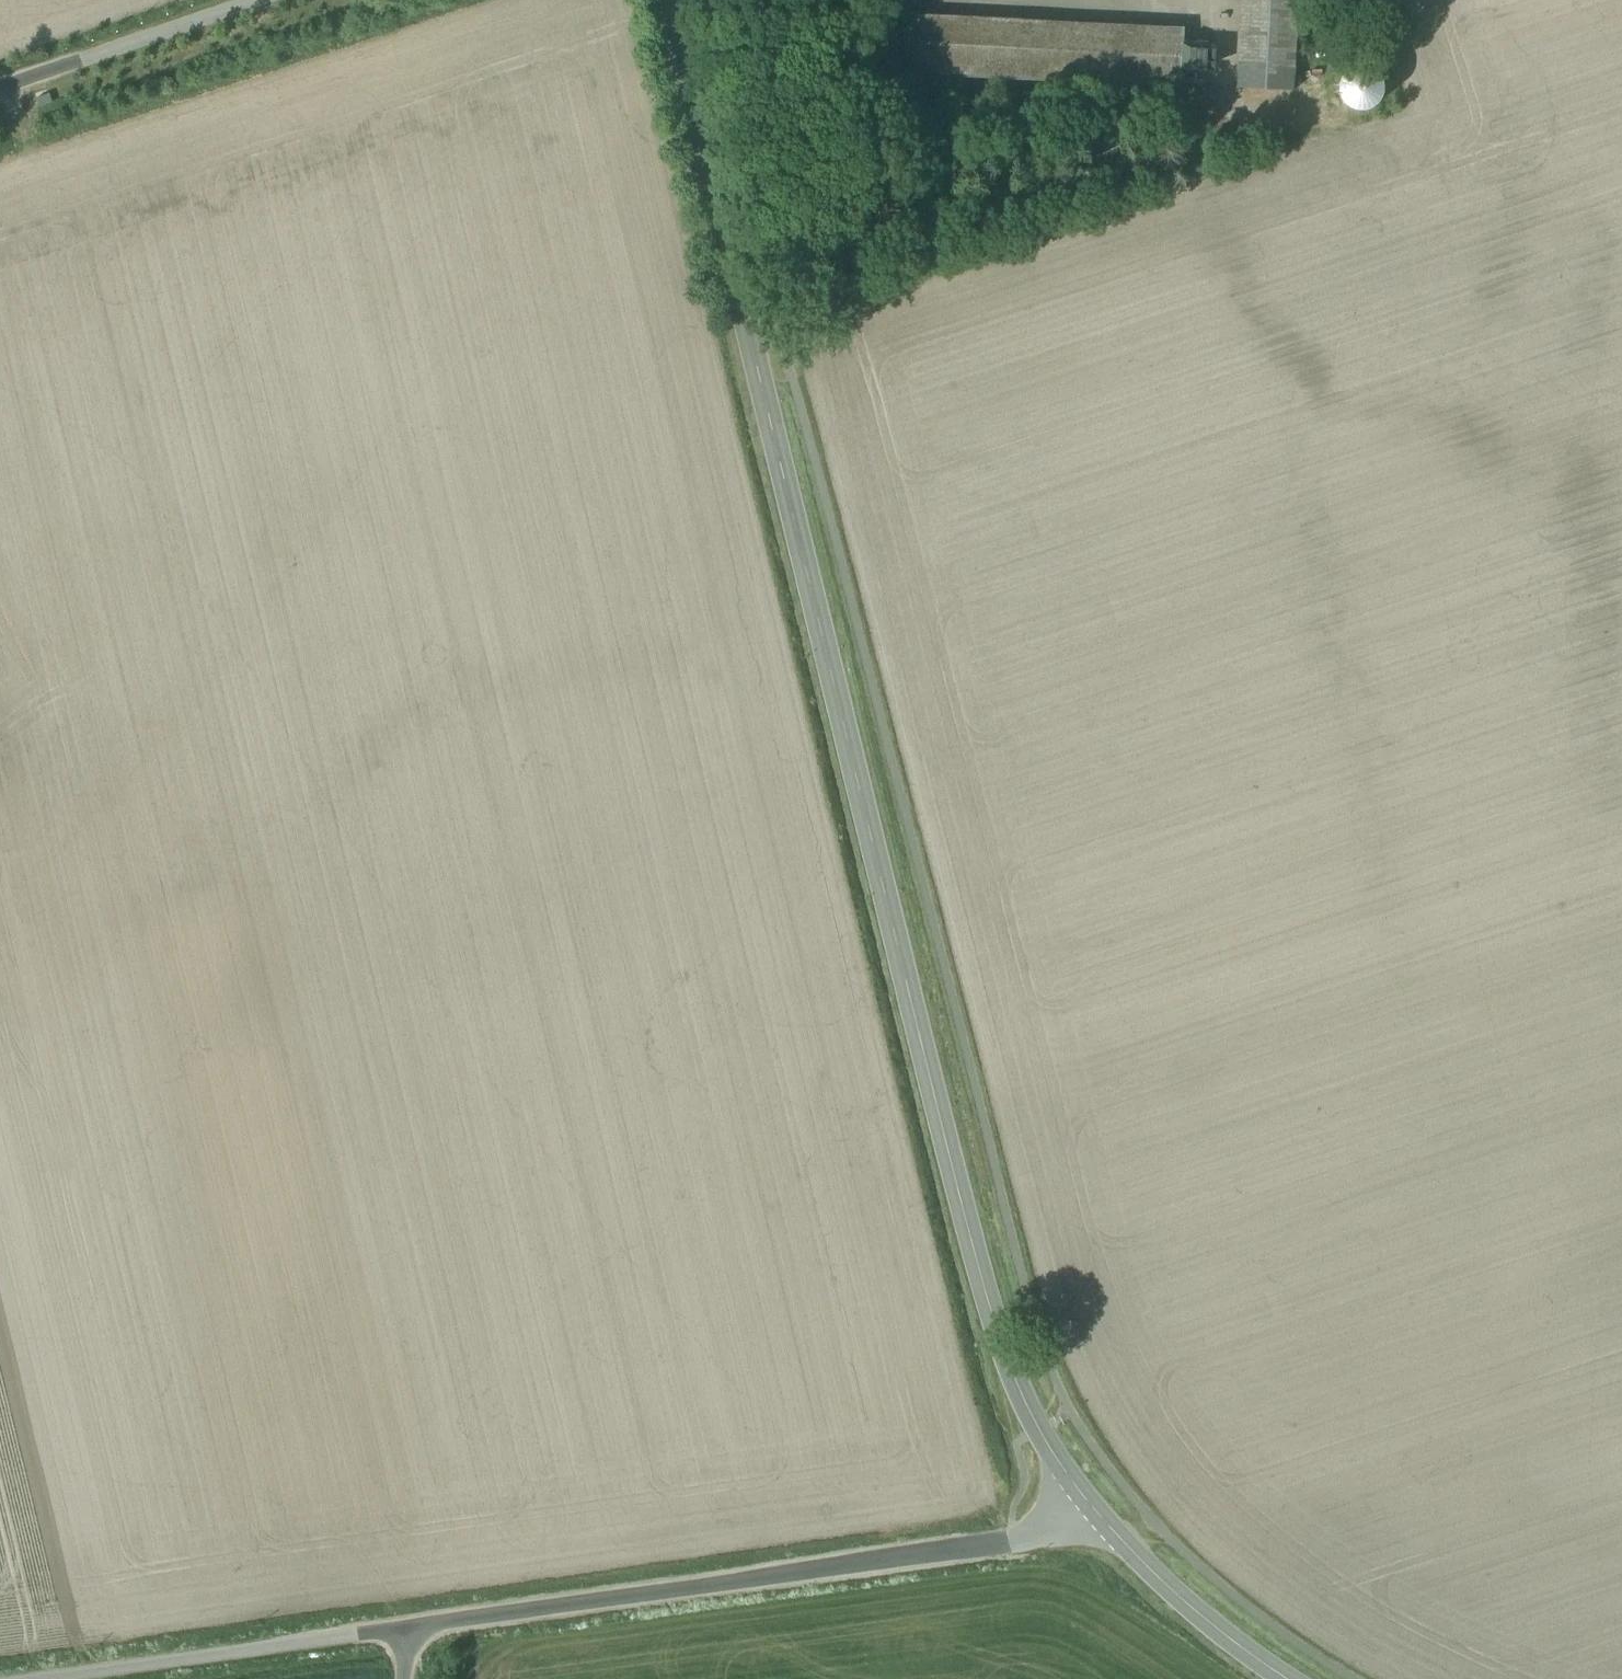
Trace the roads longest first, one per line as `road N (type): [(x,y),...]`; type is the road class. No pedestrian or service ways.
road 1 (tertiary): [(1103,1523),(1034,1419),(984,1291),(671,0)]
road 2 (unclassified): [(1103,1523),(1014,1547),(407,1631)]
road 3 (unclassified): [(407,1631),(69,1678)]
road 4 (unclassified): [(0,80),(247,0)]
road 5 (tertiary): [(1284,1678),(1210,1626),(1103,1523)]

